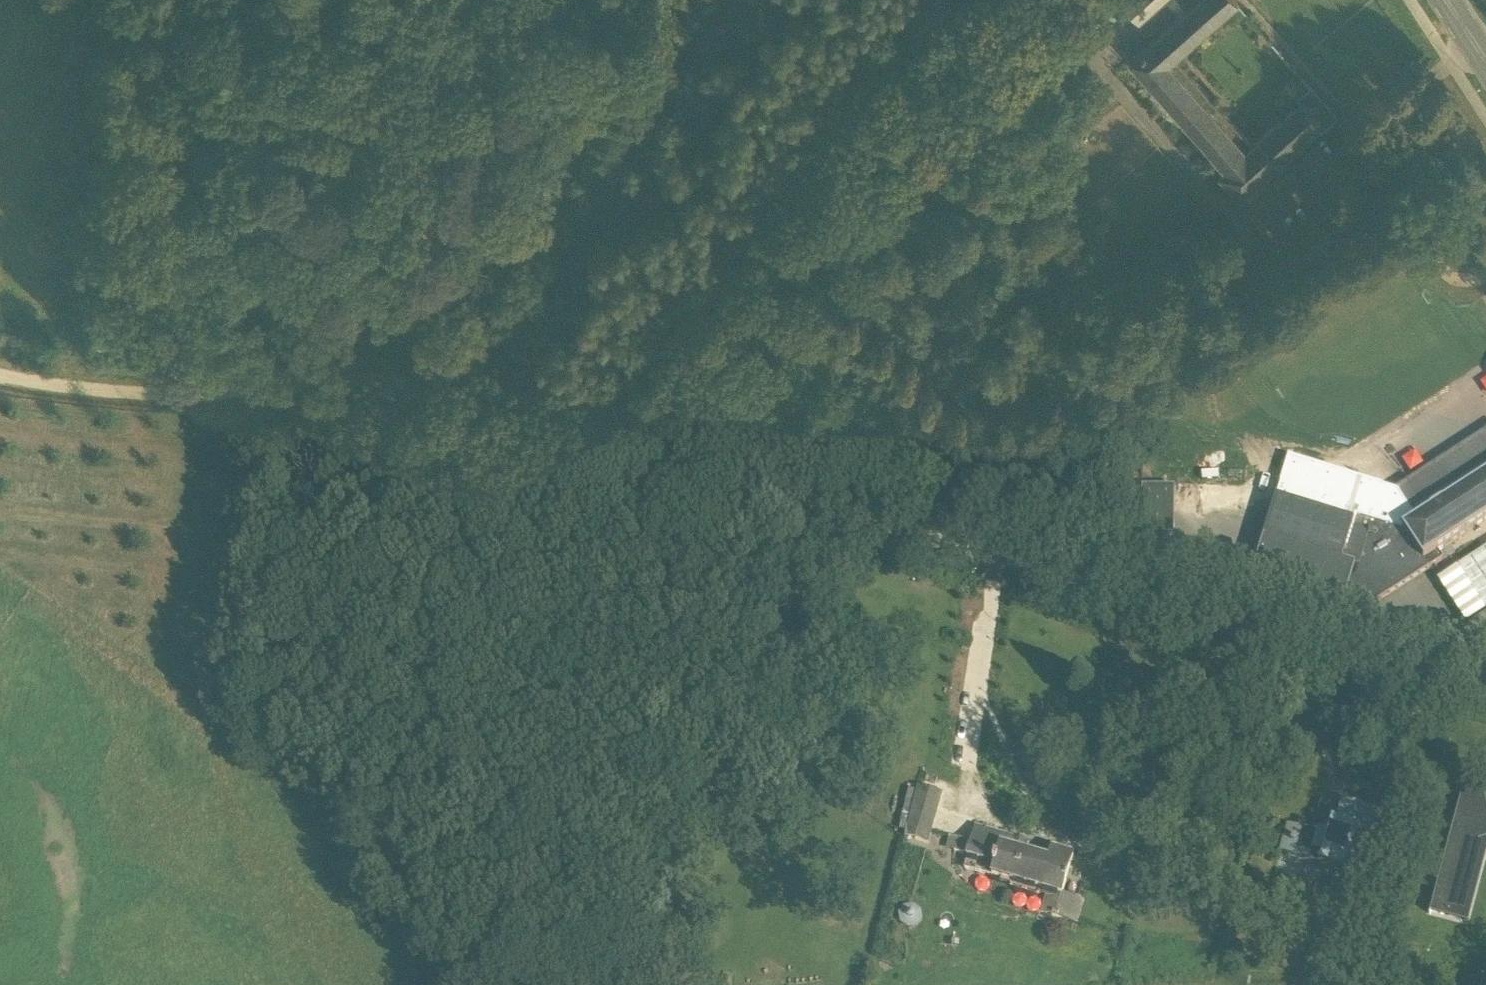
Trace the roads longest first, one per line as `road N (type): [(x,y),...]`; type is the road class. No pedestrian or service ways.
road 1 (track): [(0,375),(165,398),(357,380),(449,398),(997,556)]
road 2 (unclassified): [(1485,693),(997,556)]

